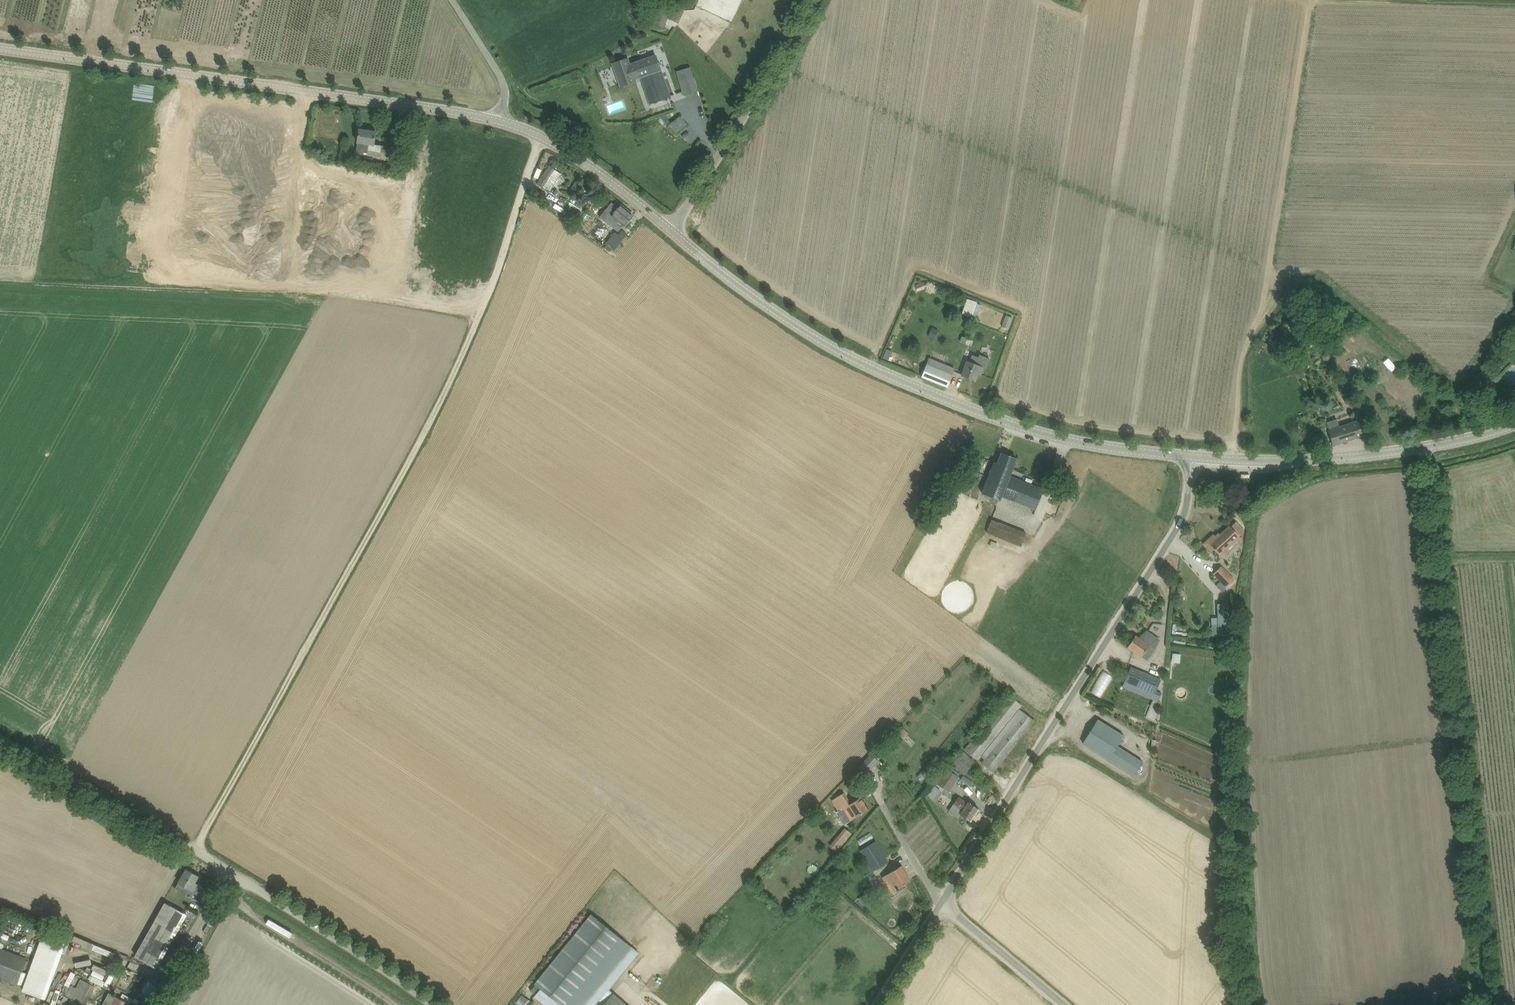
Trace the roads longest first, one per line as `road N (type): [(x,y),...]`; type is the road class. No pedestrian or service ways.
road 1 (track): [(194,850),(448,388),(488,301),(539,136)]
road 2 (tertiary): [(1192,457),(1049,435),(892,378),(785,319),(671,231)]
road 3 (track): [(1427,447),(1493,1004)]
road 4 (unclassified): [(943,902),(1179,526),(1192,457)]
road 5 (unclassified): [(432,1004),(230,871),(0,738)]
road 6 (tertiary): [(500,121),(0,49)]
road 7 (tertiary): [(1192,457),(1324,459),(1427,447),(1514,424)]
road 8 (unclassified): [(671,231),(813,0)]
road 9 (tertiary): [(671,231),(583,162),(500,121)]
road 10 (unclassified): [(1066,1004),(943,902)]
road 11 (track): [(156,1004),(230,871)]
road 12 (unclassified): [(500,121),(502,79),(453,0)]
road 13 (unclassified): [(877,1004),(943,902)]

